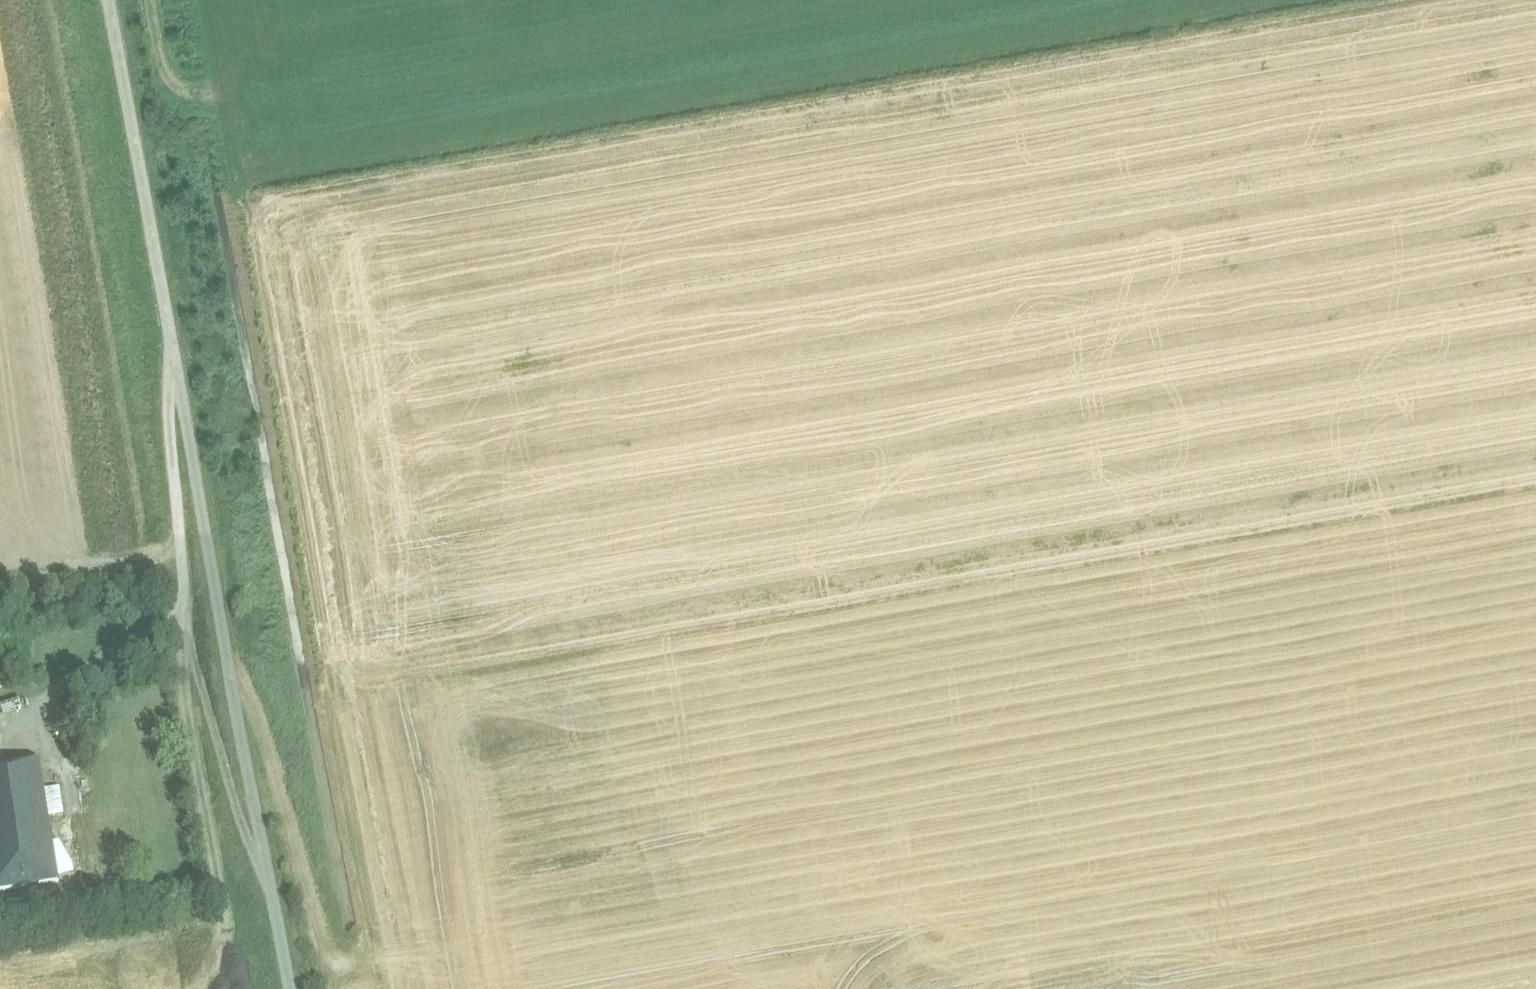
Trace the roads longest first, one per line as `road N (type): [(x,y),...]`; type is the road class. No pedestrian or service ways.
road 1 (tertiary): [(294,988),(115,0)]

